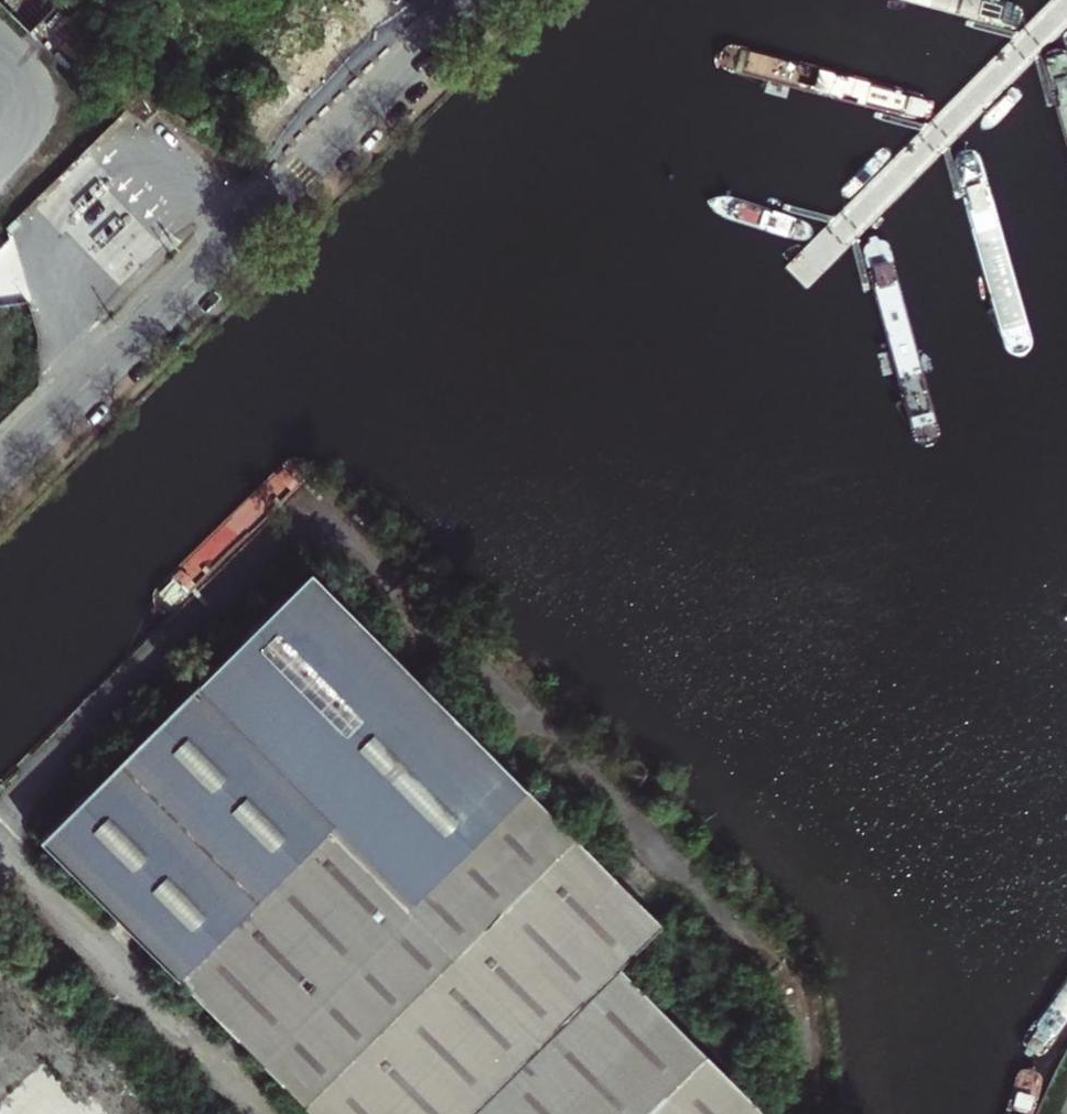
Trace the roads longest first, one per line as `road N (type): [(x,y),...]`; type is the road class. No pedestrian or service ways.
road 1 (tertiary): [(476,0),(0,474)]

